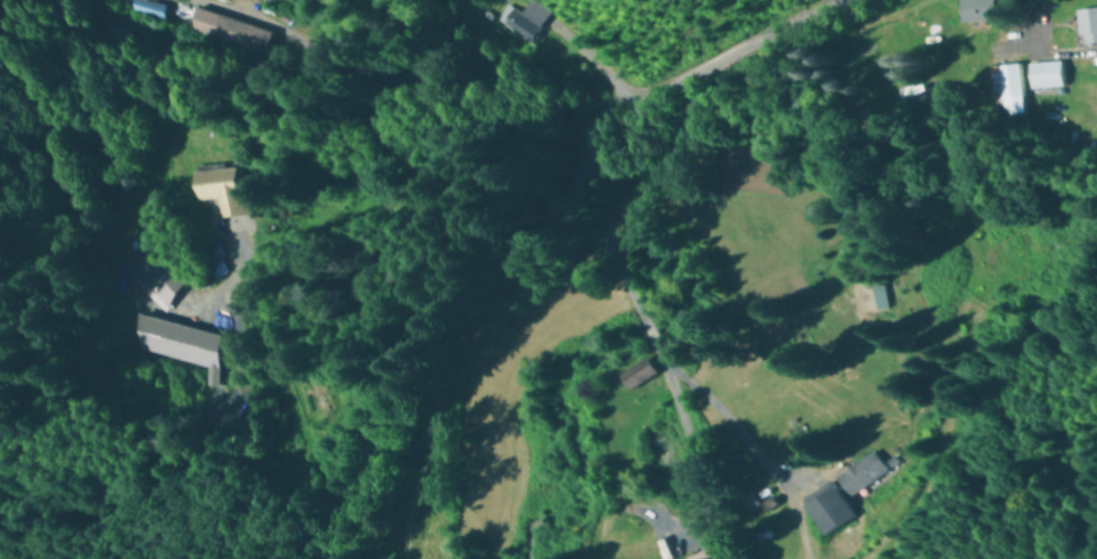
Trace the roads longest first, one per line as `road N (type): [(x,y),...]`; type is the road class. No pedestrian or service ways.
road 1 (residential): [(846,0),(499,157)]

